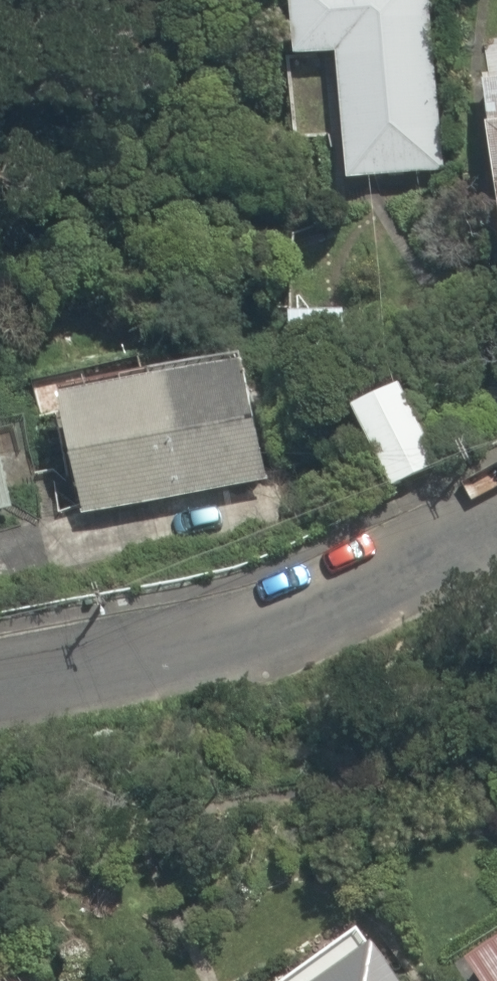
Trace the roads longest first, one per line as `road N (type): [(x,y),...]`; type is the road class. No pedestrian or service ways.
road 1 (residential): [(496,520),(331,605),(0,671)]

